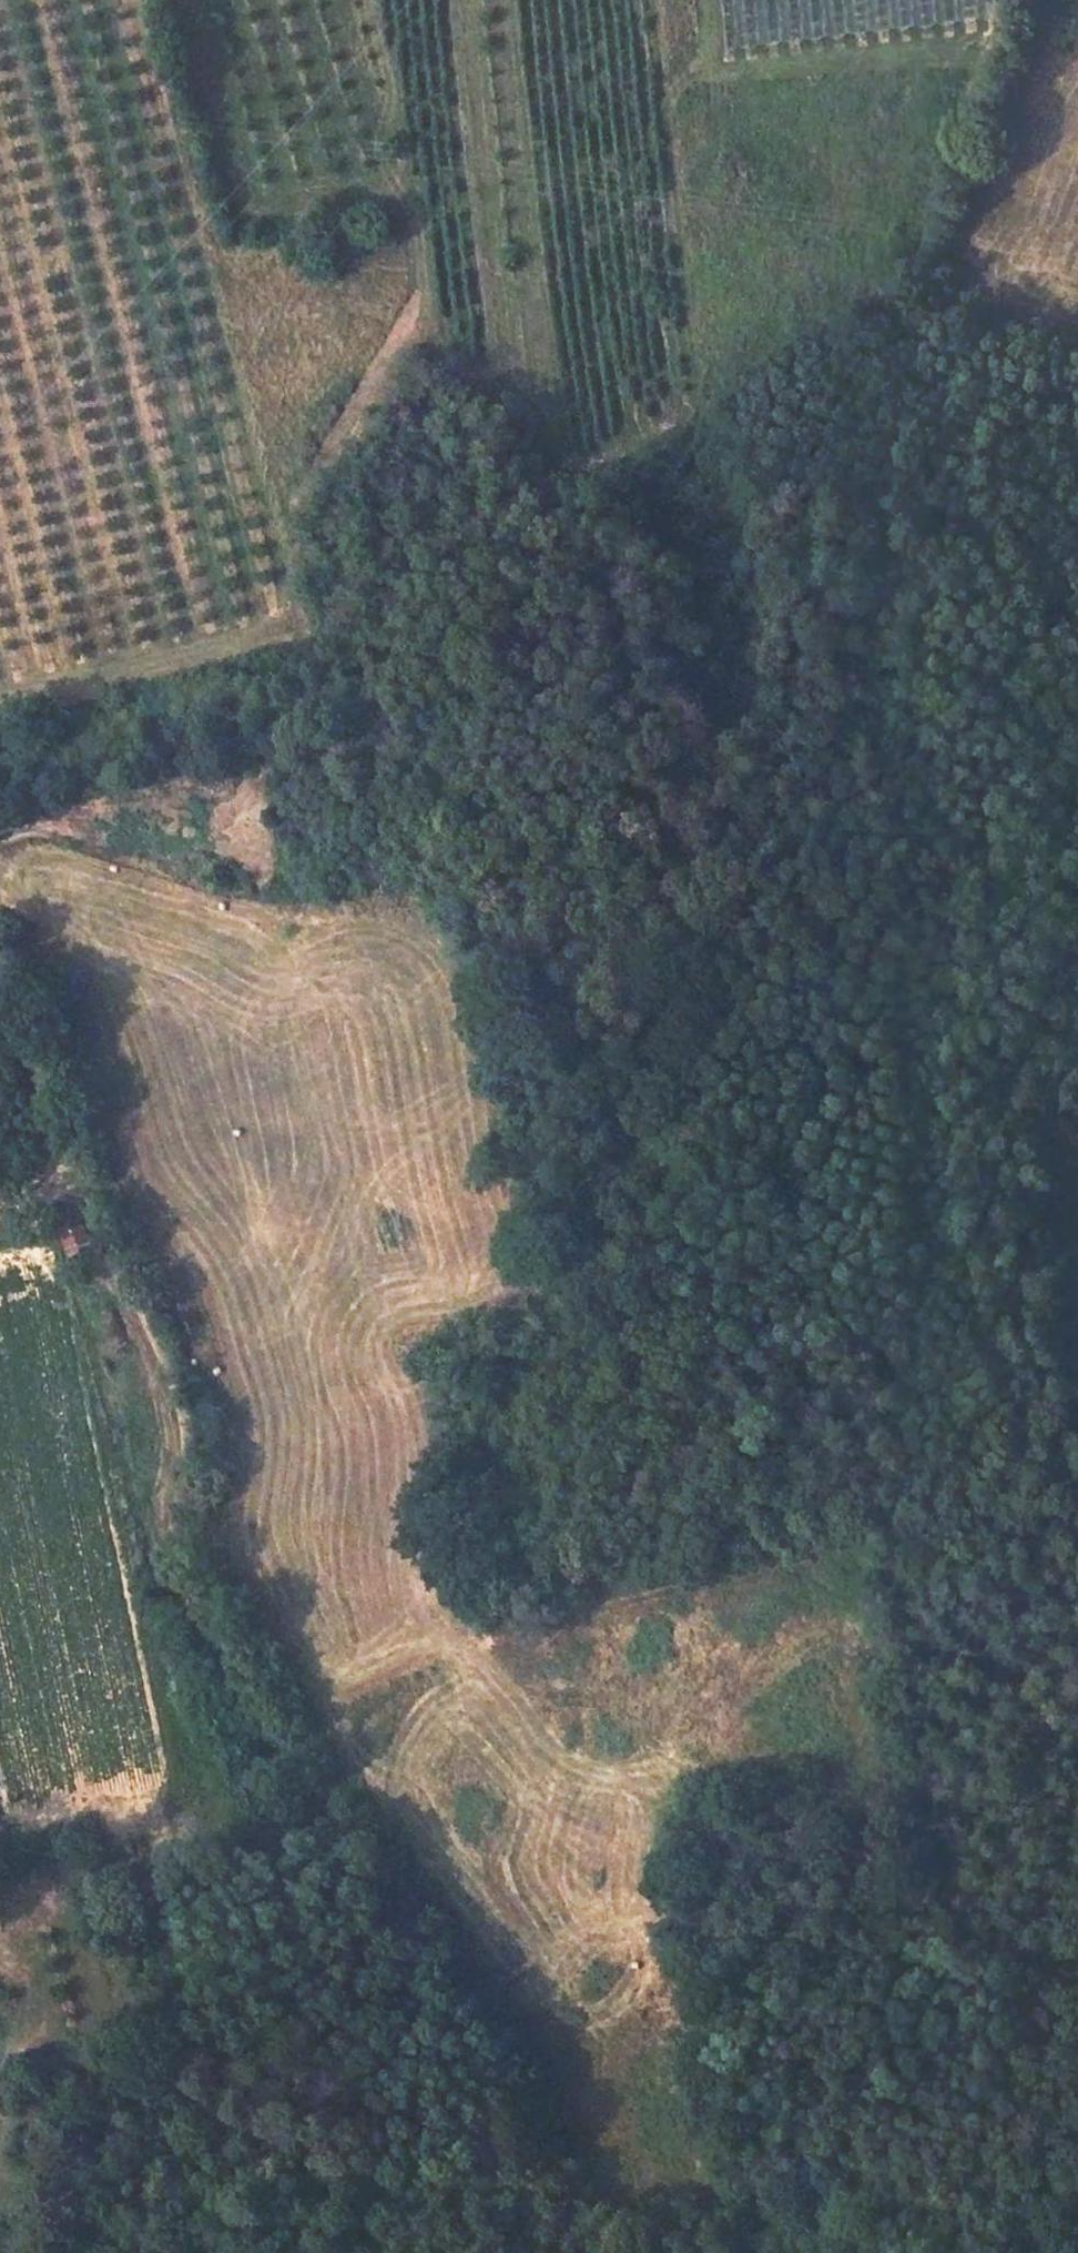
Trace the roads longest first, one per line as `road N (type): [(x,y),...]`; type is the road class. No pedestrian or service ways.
road 1 (track): [(0,962),(66,1197),(114,1255),(162,1396),(174,1437),(165,1542)]

